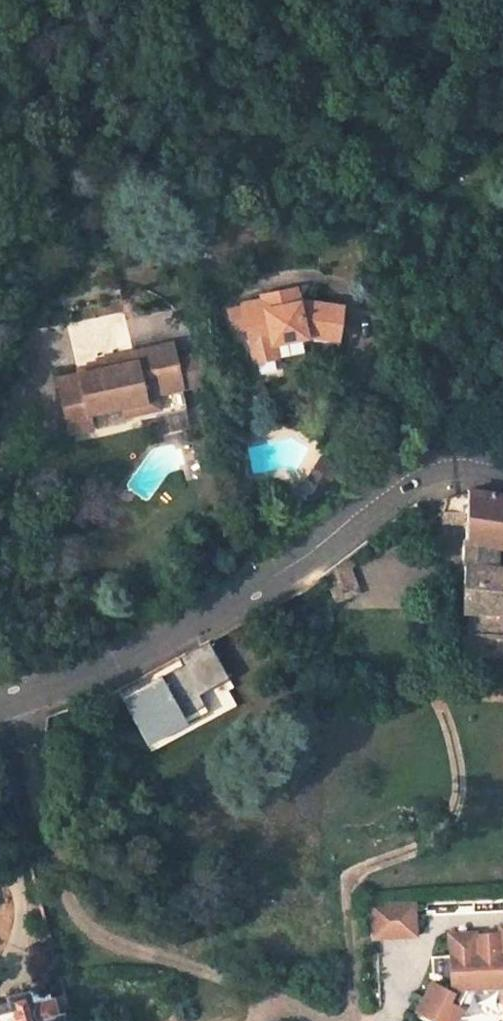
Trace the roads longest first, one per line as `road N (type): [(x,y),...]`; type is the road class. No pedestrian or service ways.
road 1 (residential): [(502,469),(475,463),(423,474),(290,569),(192,625),(14,701)]
road 2 (residential): [(14,701),(62,883),(97,938),(255,986),(329,1020)]

